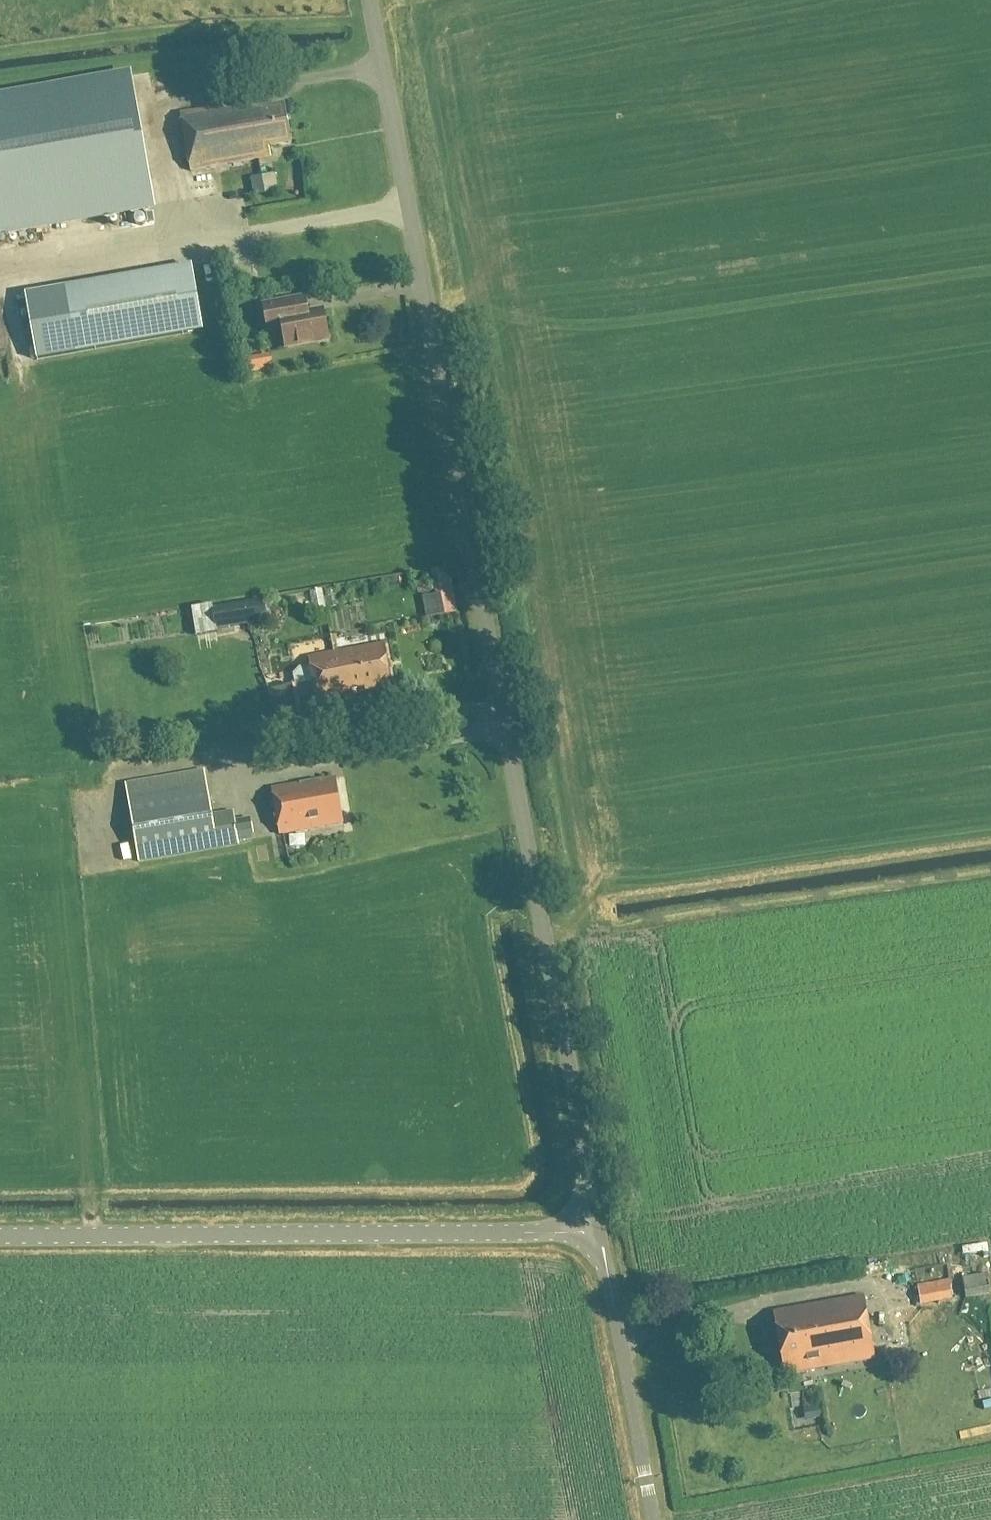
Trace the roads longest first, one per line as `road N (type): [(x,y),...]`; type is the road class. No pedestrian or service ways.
road 1 (unclassified): [(601,1232),(373,0)]
road 2 (unclassified): [(0,1237),(601,1232)]
road 3 (unclassified): [(654,1519),(601,1232)]

